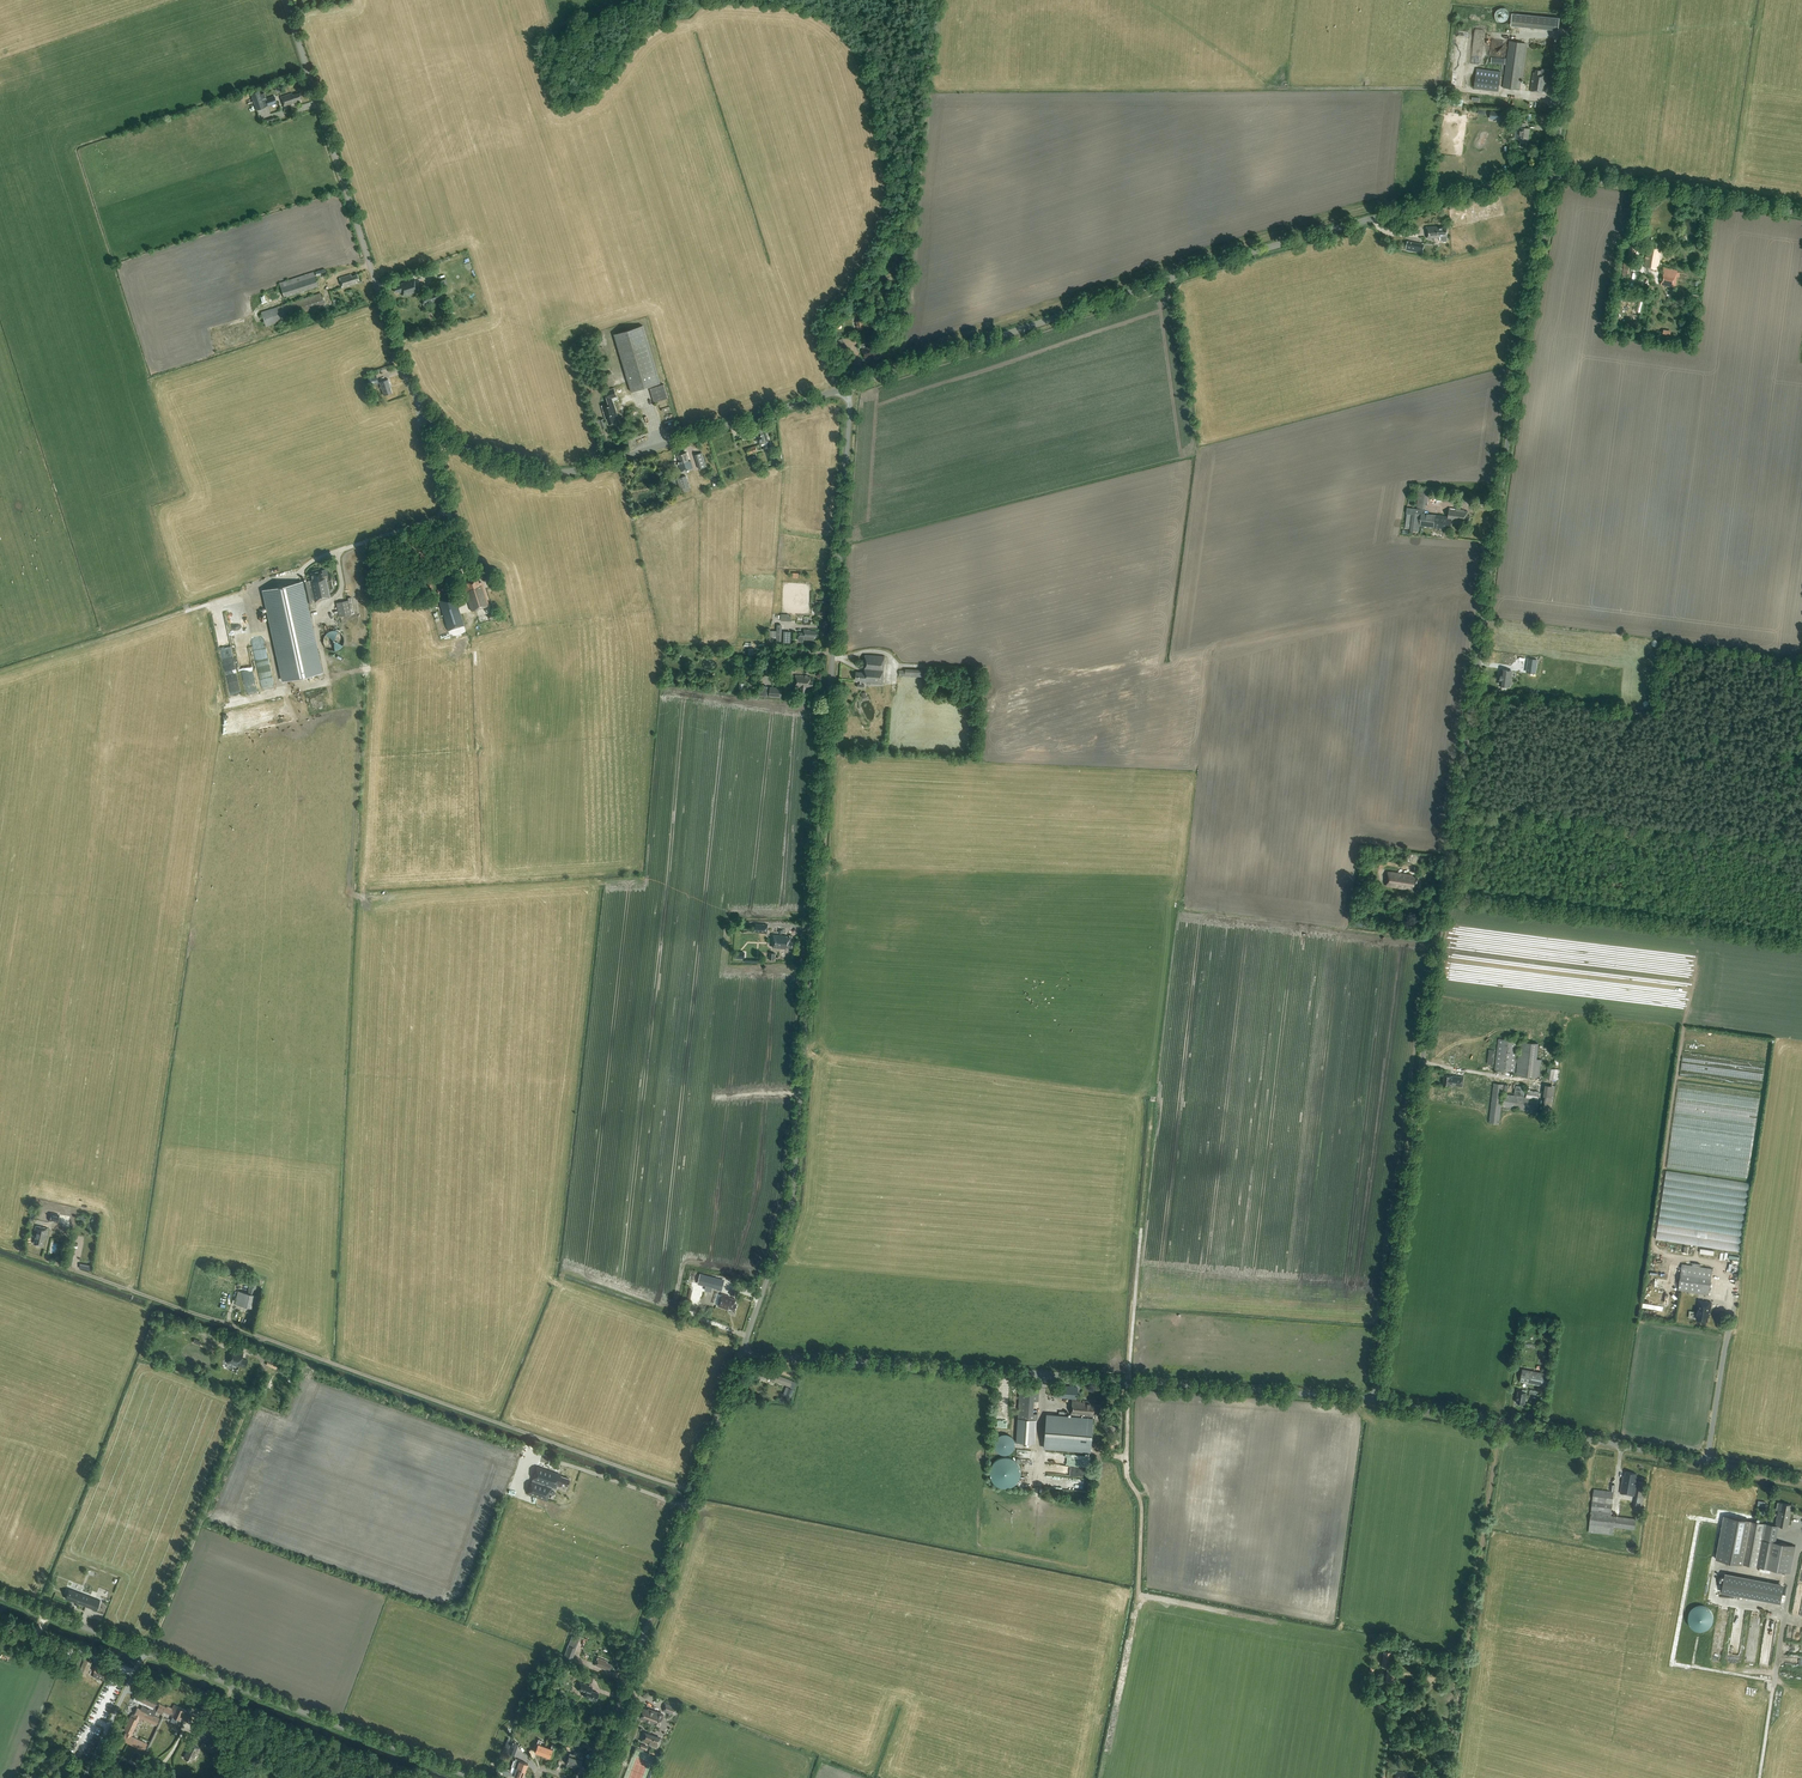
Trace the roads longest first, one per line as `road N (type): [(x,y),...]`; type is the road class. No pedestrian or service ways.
road 1 (unclassified): [(1376,1399),(1522,350),(1556,176)]
road 2 (unclassified): [(743,1351),(792,1197),(854,381)]
road 3 (tertiary): [(854,381),(582,469),(517,468),(466,447),(426,409),(404,370),(285,0)]
road 4 (tertiary): [(854,381),(1258,252),(1556,176)]
road 5 (track): [(693,1492),(49,1261)]
road 6 (unclassified): [(1376,1399),(743,1351)]
road 7 (unclassified): [(594,1777),(743,1351)]
road 8 (track): [(833,388),(821,322),(855,297),(919,141),(922,68),(898,19),(877,0)]
road 9 (unclassified): [(1376,1399),(1801,1480)]
road 10 (track): [(1501,1424),(1465,1654),(1391,1723),(1384,1777)]
road 11 (tertiary): [(474,1777),(144,1651)]
road 12 (track): [(148,1653),(253,1380)]
road 13 (track): [(1128,1380),(1153,1098)]
road 14 (tertiary): [(1556,176),(1801,211)]
road 15 (unclassified): [(1556,176),(1578,0)]
road 16 (track): [(1707,1462),(1730,1311),(1725,1301)]
road 17 (track): [(688,1508),(537,1456)]
road 18 (tertiary): [(144,1651),(0,1595)]
road 19 (unclassified): [(83,1777),(144,1651)]

